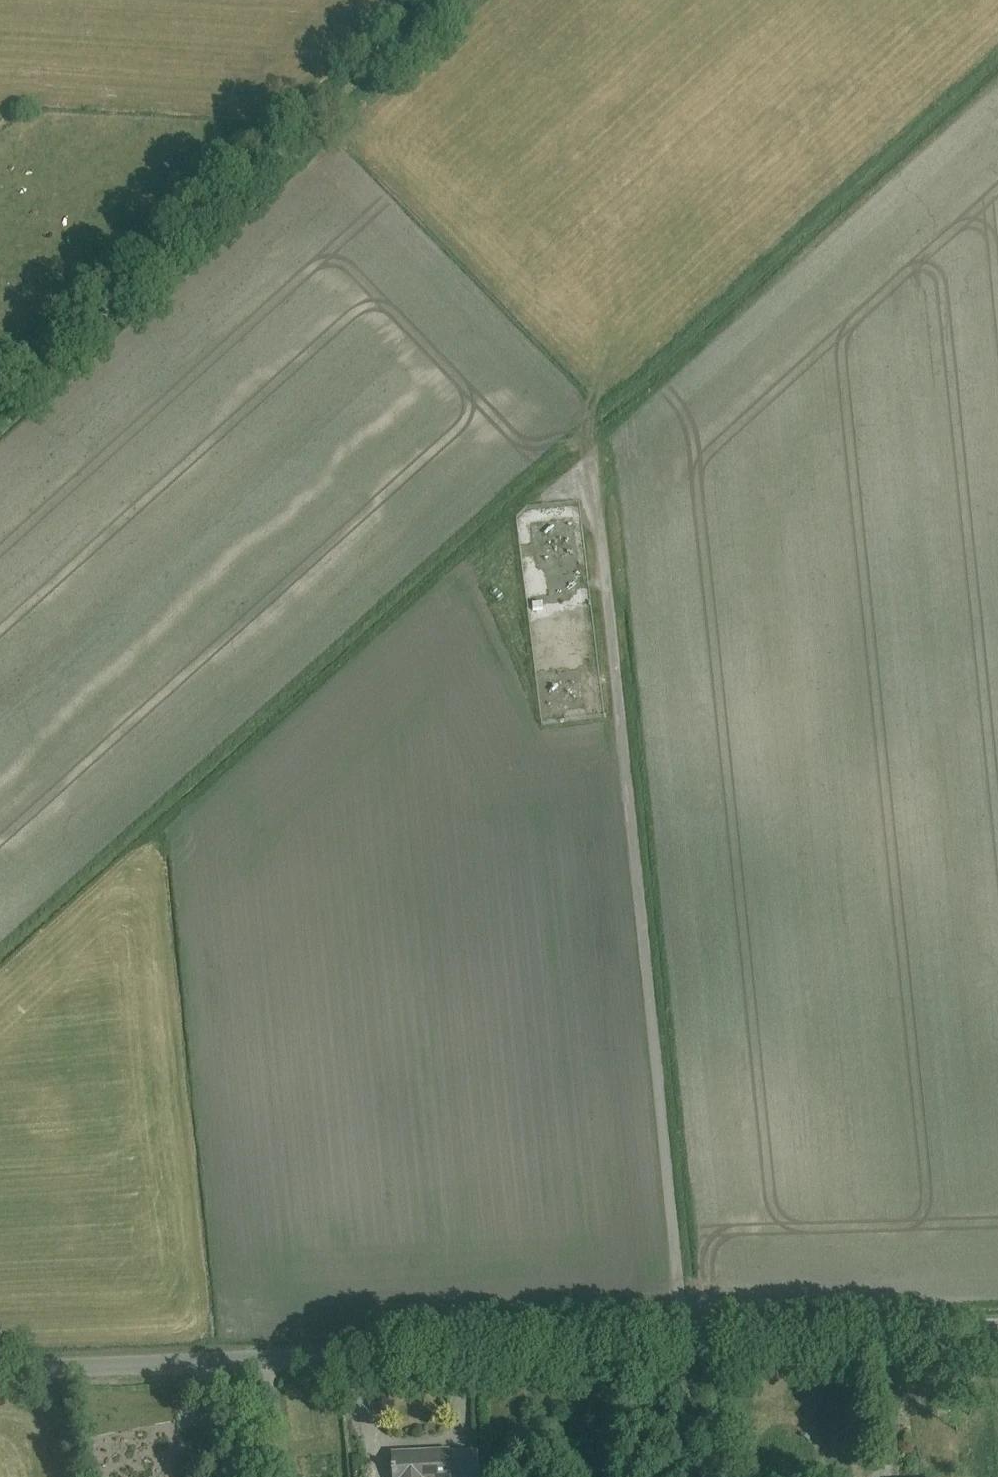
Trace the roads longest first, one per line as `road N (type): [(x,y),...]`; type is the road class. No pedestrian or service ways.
road 1 (tertiary): [(0,1369),(997,1329)]
road 2 (track): [(445,0),(0,407)]

